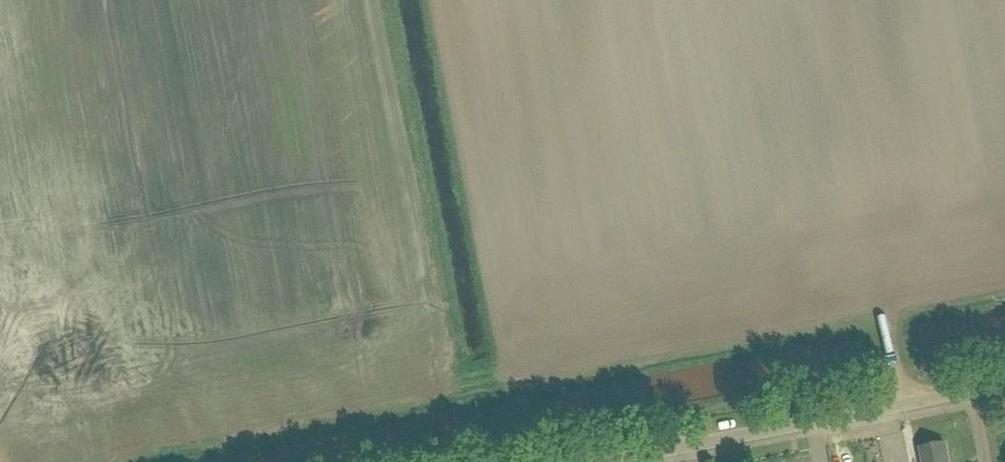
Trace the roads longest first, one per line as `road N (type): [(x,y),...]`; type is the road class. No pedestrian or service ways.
road 1 (unclassified): [(606,461),(1004,385)]

